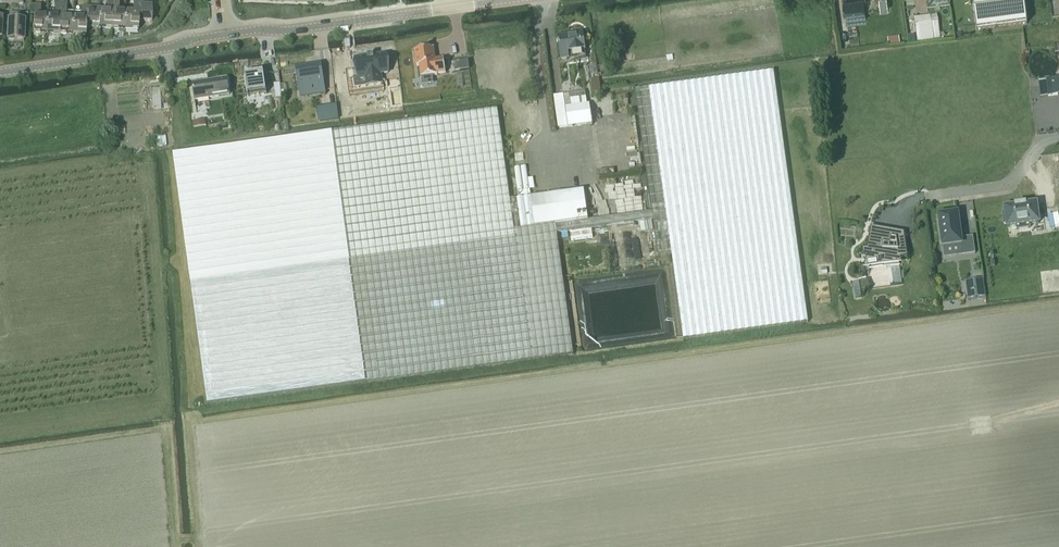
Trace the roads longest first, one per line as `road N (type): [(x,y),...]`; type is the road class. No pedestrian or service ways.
road 1 (tertiary): [(226,34),(503,0)]
road 2 (tertiary): [(0,72),(226,34)]

